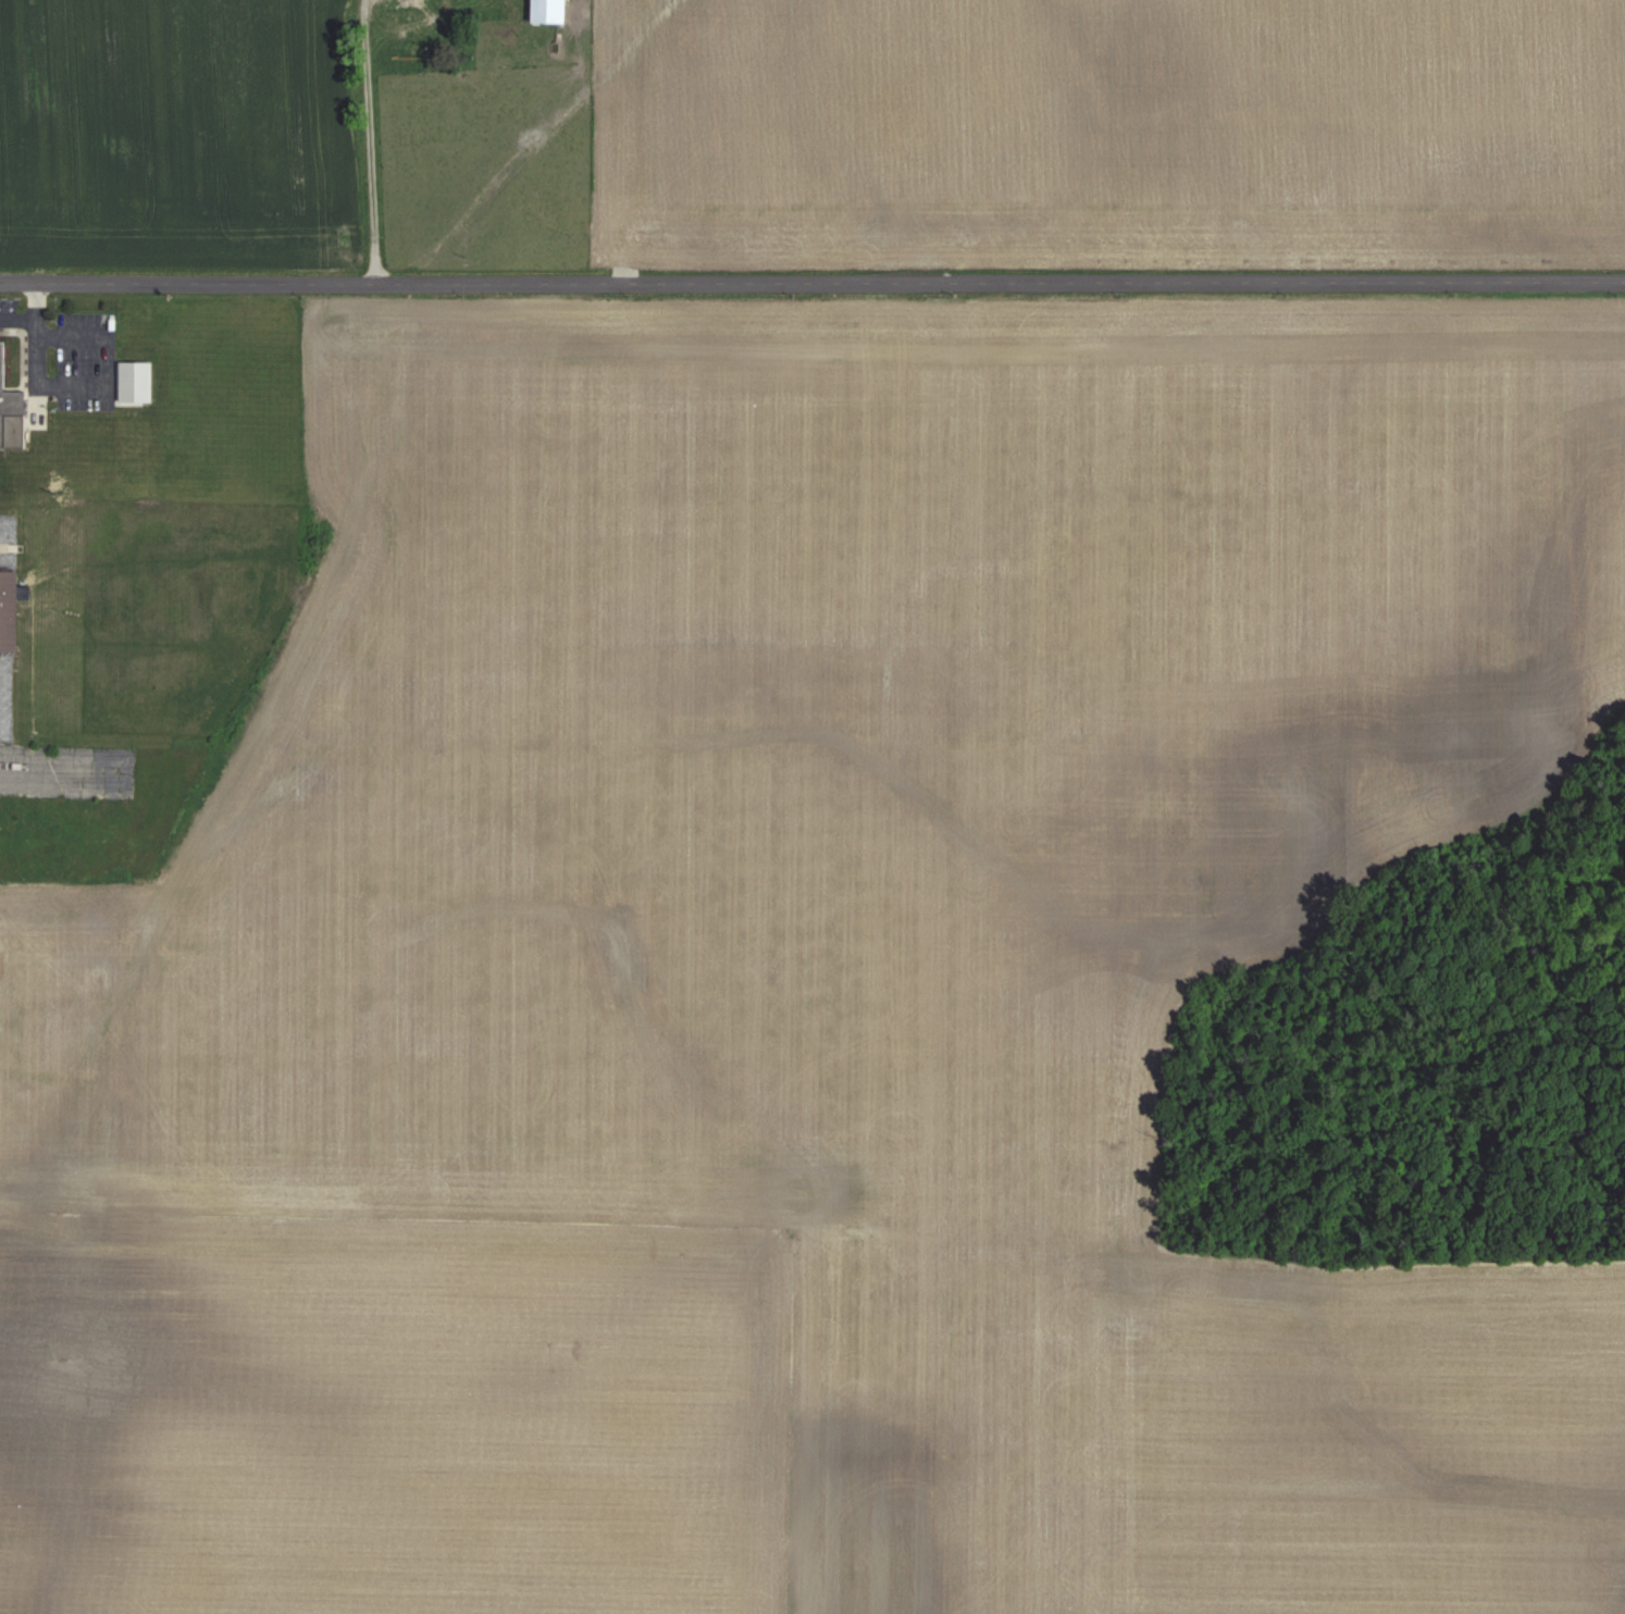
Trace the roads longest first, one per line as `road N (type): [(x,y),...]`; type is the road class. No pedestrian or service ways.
road 1 (residential): [(1624,288),(0,284)]

